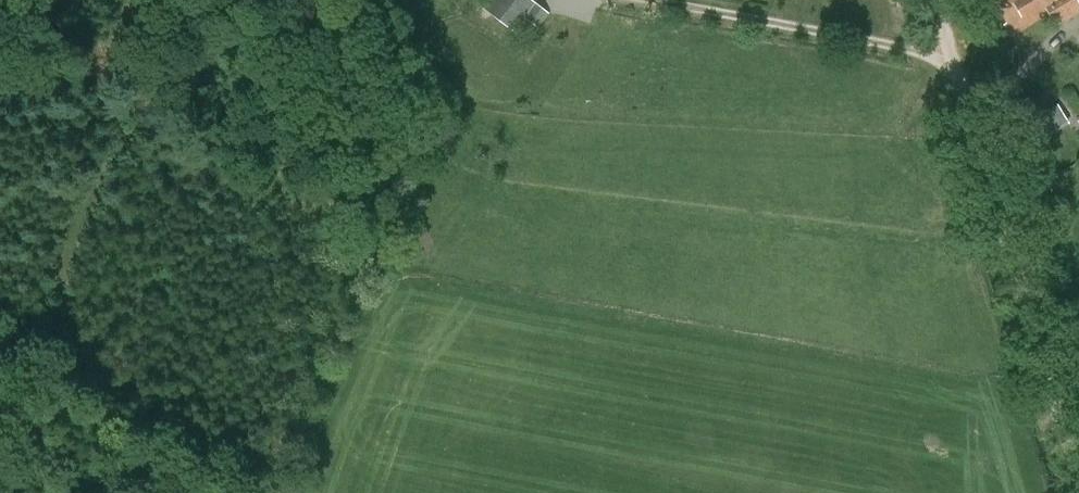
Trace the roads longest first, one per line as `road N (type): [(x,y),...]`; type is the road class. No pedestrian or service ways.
road 1 (unclassified): [(1078,479),(935,0)]

